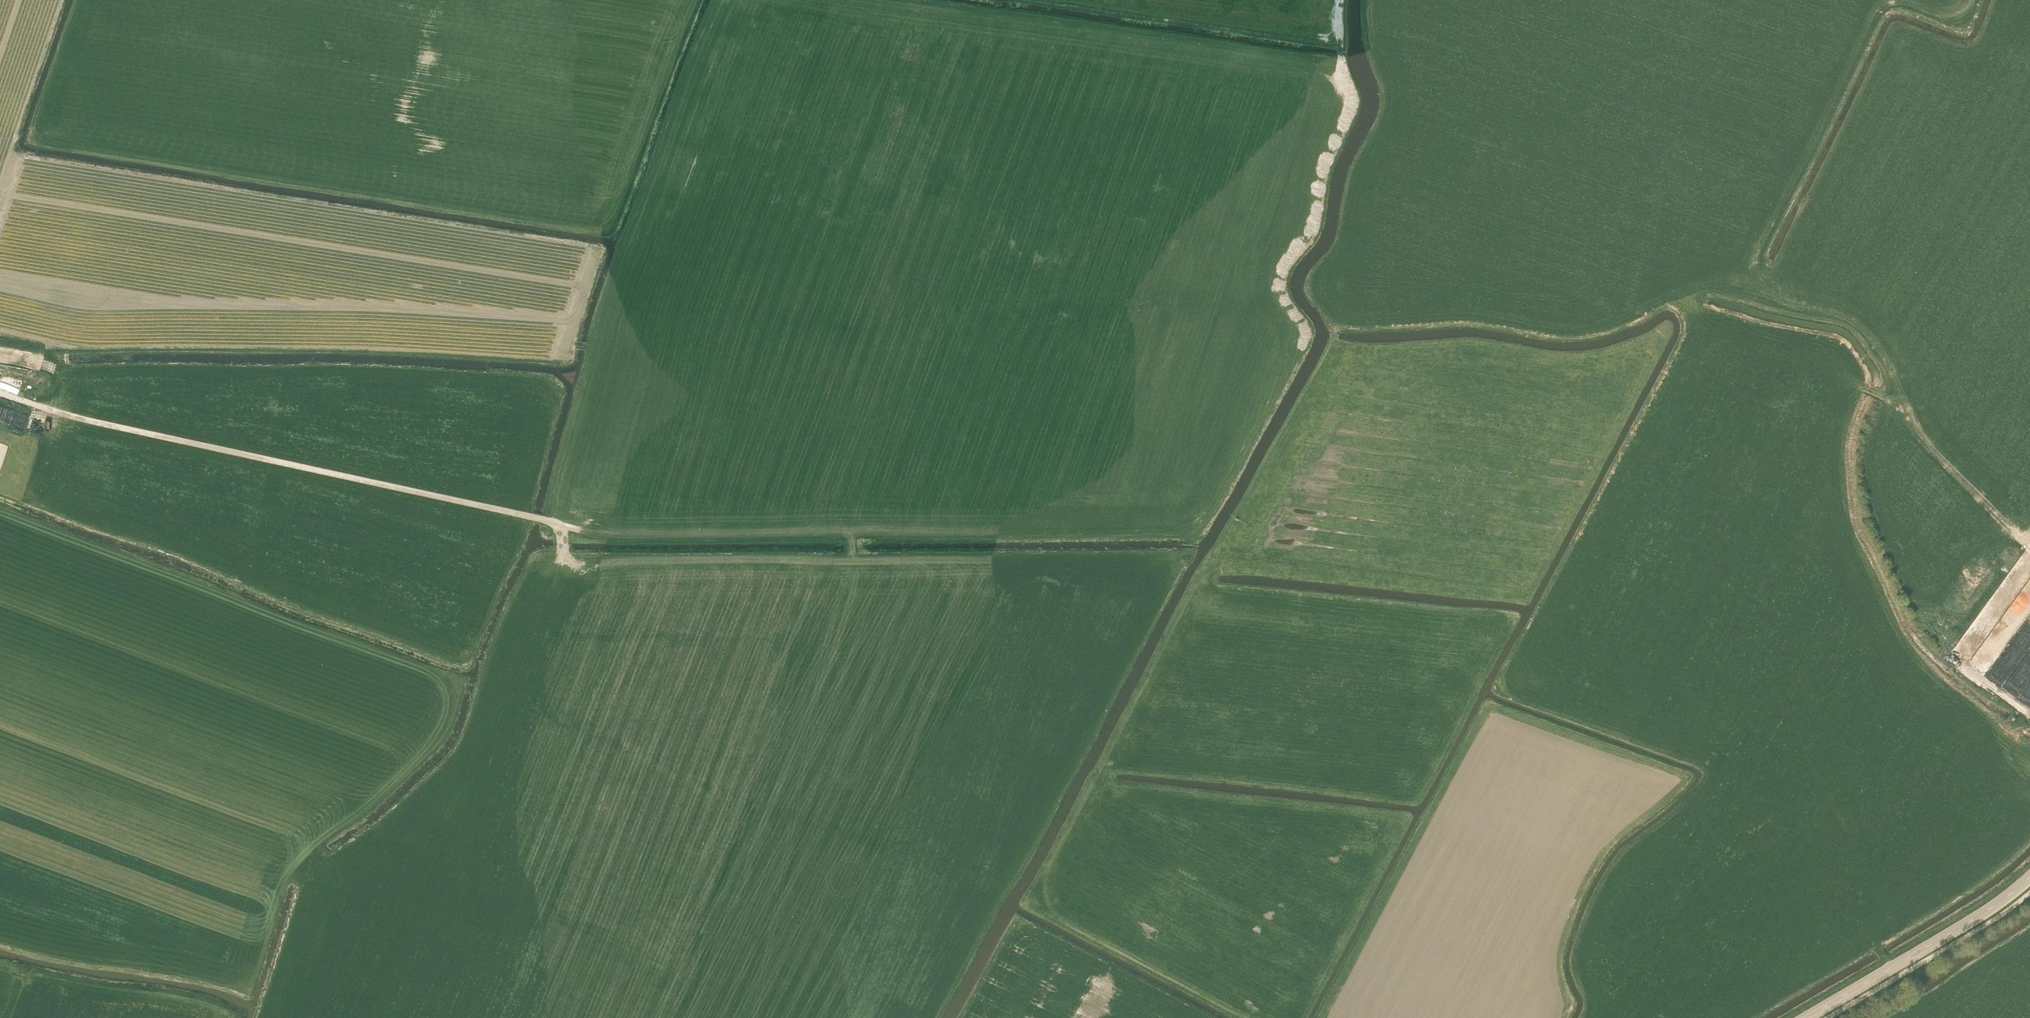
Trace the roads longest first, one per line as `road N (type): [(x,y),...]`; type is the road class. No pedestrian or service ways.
road 1 (track): [(0,393),(86,419),(551,521),(561,524),(563,561)]
road 2 (secondary): [(2029,879),(1806,1017)]

